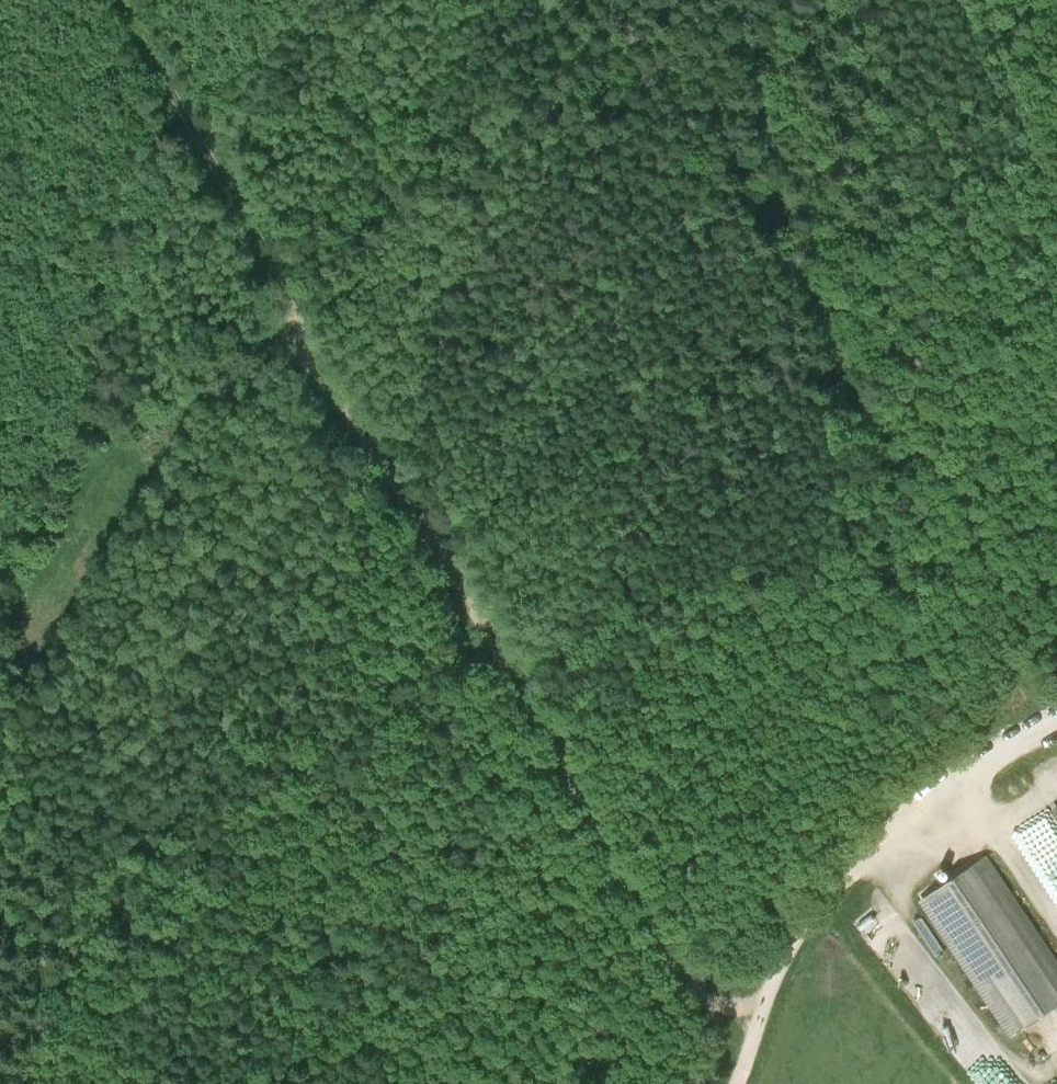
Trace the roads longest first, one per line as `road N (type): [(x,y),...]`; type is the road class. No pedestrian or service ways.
road 1 (track): [(764,1011),(705,996),(650,938),(362,429),(157,0)]
road 2 (track): [(1056,723),(948,787),(805,918),(739,1083)]
road 3 (track): [(160,0),(0,180)]

